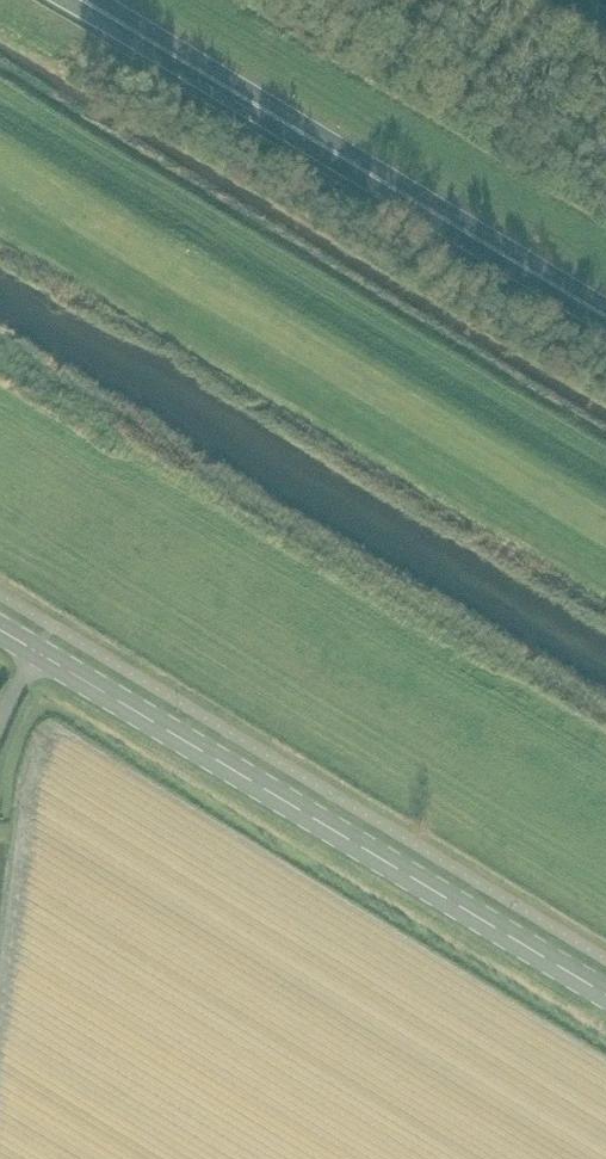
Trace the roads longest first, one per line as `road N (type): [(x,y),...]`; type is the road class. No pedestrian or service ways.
road 1 (tertiary): [(605,995),(0,631)]
road 2 (primary): [(605,317),(81,0)]

